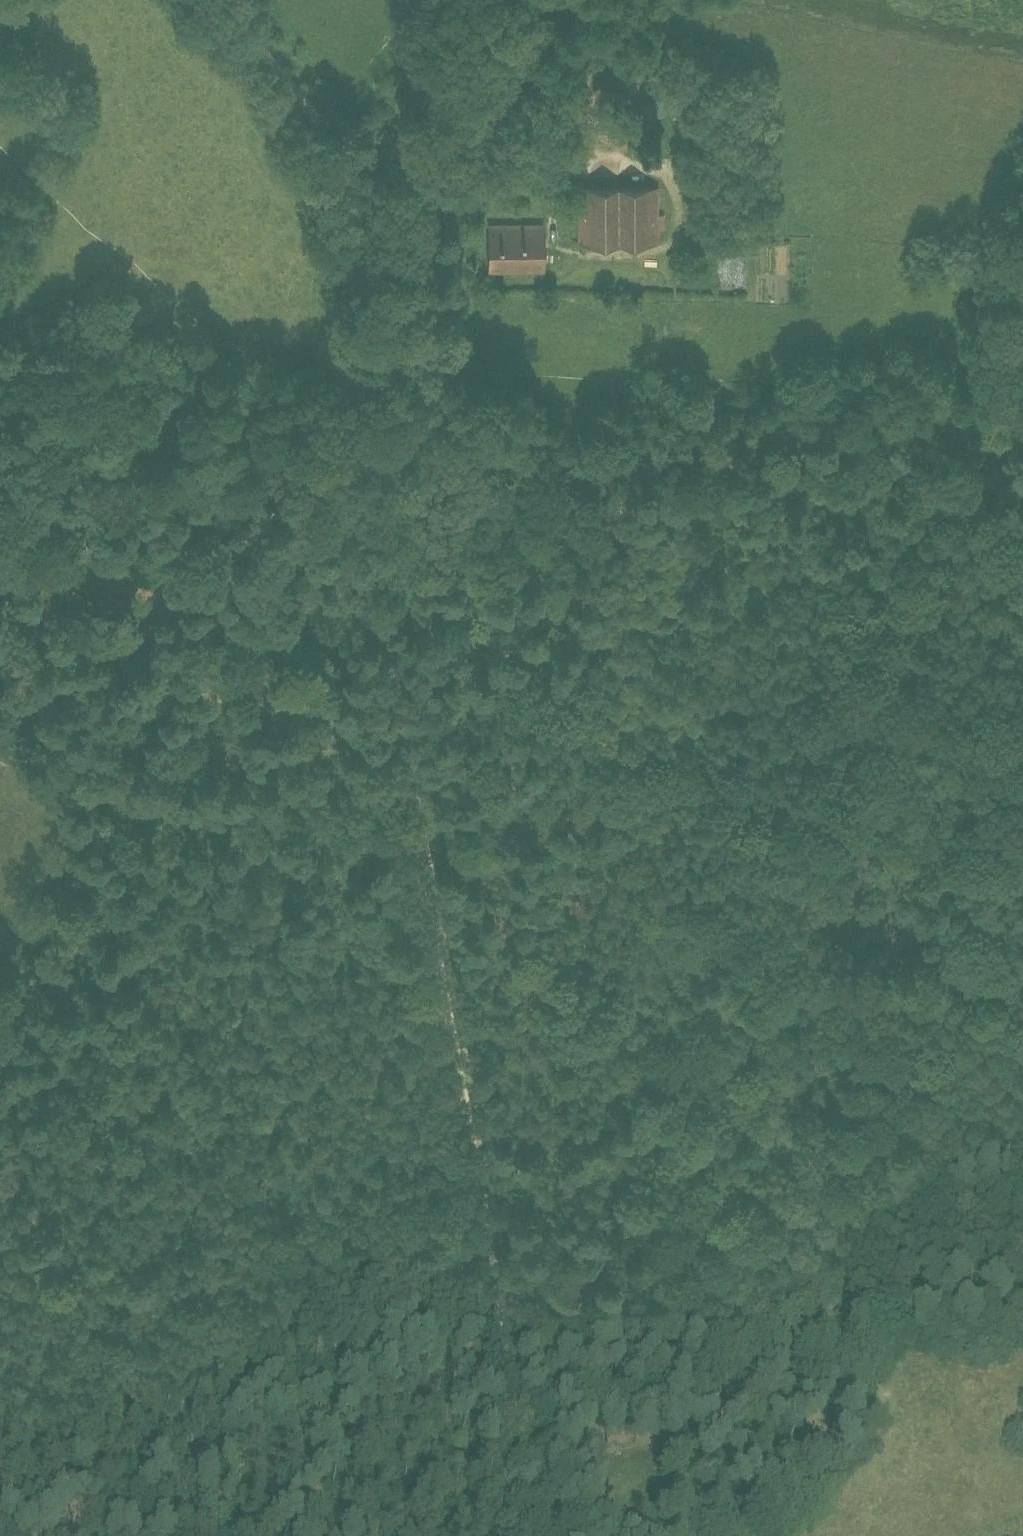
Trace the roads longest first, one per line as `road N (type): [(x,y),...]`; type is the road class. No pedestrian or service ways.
road 1 (track): [(334,432),(549,1535)]
road 2 (track): [(217,0),(330,142),(342,180),(353,247),(334,432)]
road 3 (track): [(334,152),(466,174),(555,178)]

